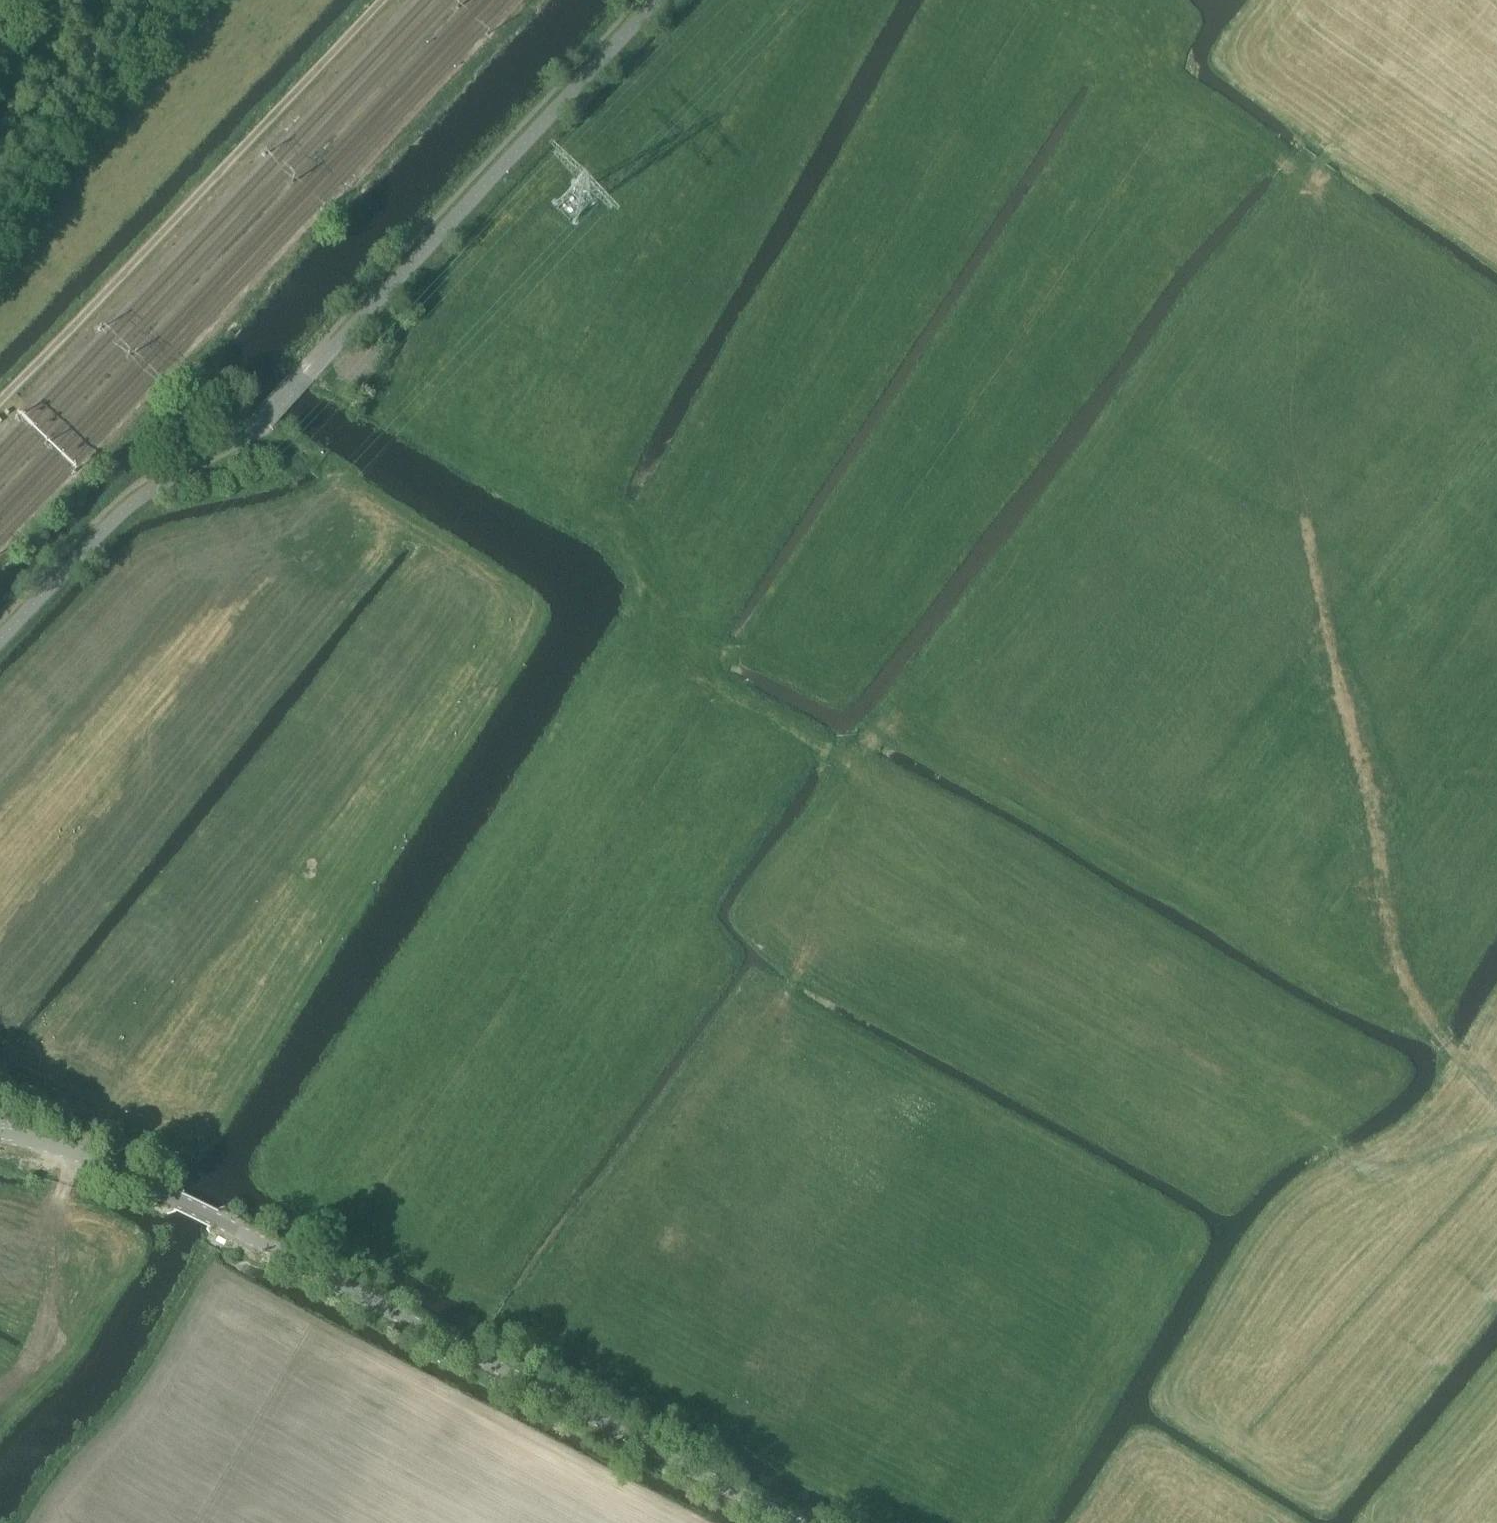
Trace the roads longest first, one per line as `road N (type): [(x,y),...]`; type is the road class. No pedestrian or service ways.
road 1 (unclassified): [(799,1522),(127,1176),(63,1147),(0,1133)]
road 2 (track): [(0,412),(387,0)]

